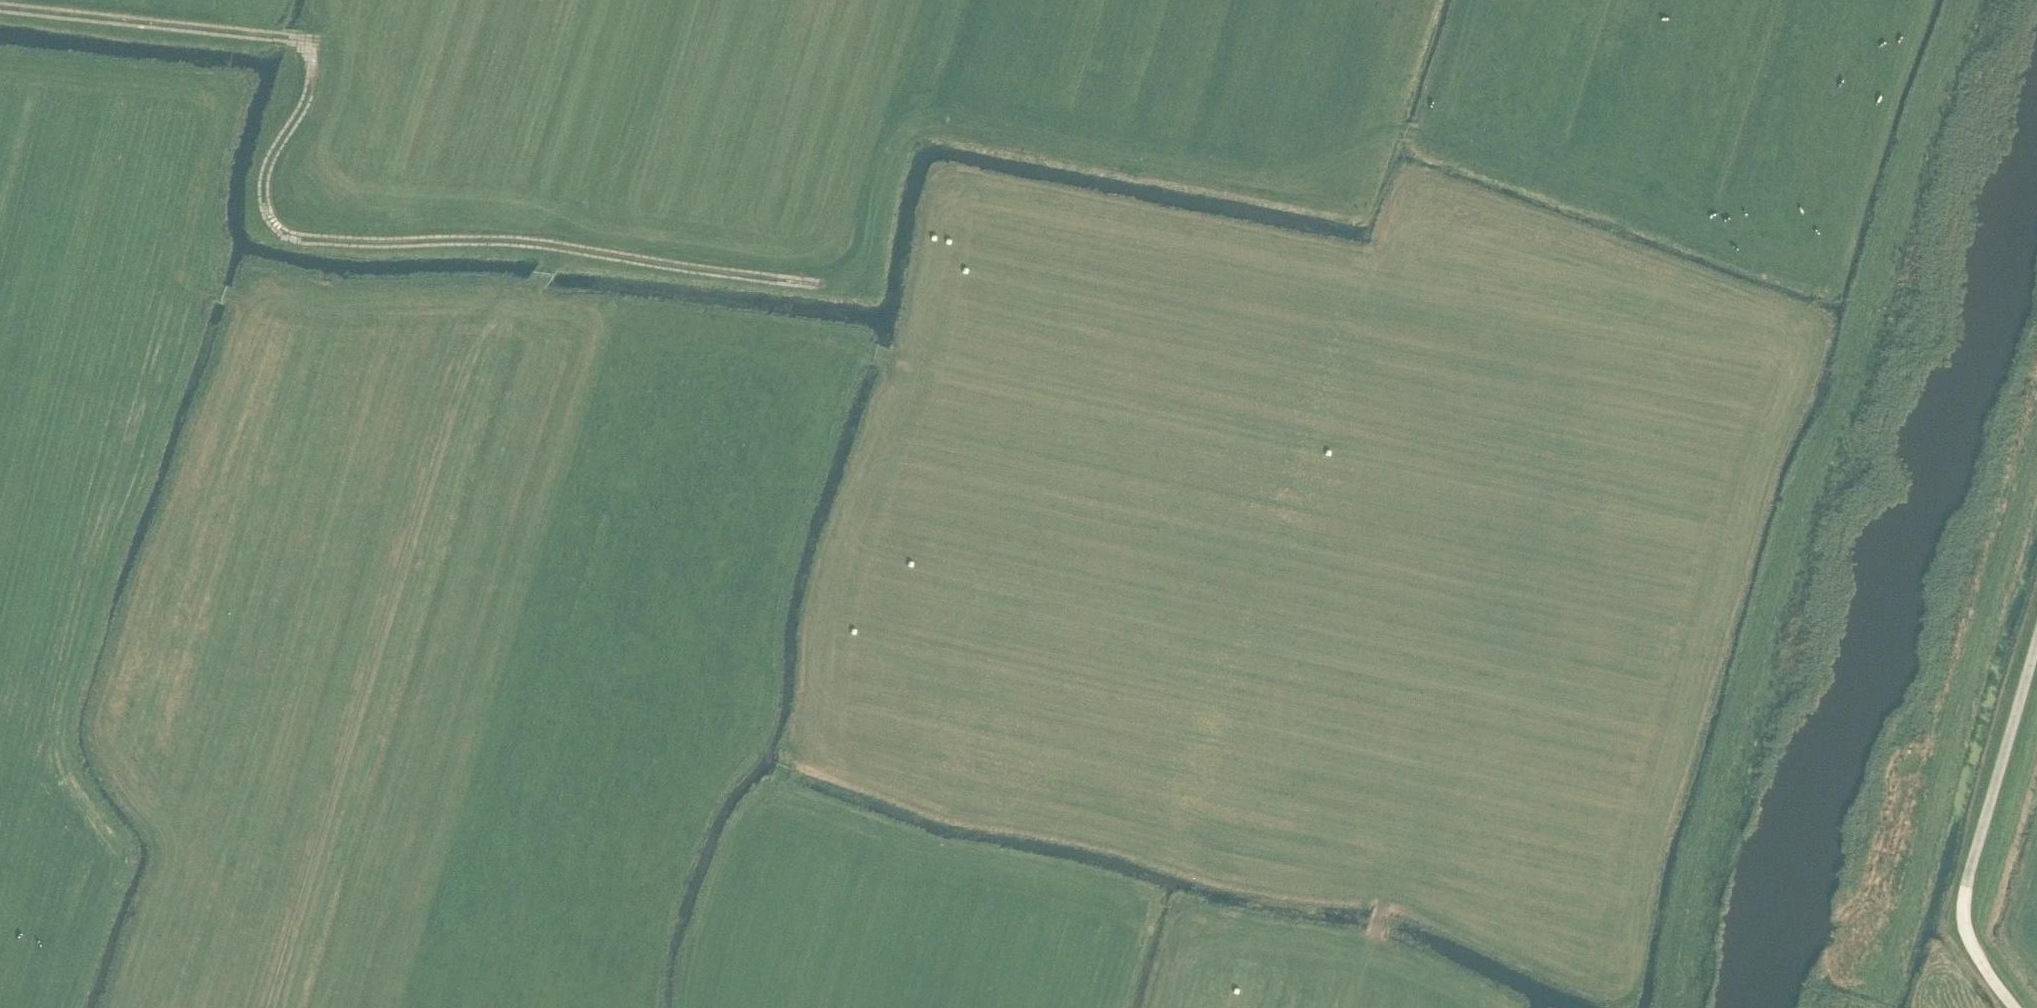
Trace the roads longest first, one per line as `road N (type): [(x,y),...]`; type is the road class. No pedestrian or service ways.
road 1 (track): [(813,282),(559,247),(306,239),(271,218),(263,195),(267,167),(313,84),(313,61),(298,42),(0,10)]
road 2 (track): [(271,1007),(483,343),(559,247)]
road 3 (unclassified): [(2016,1007),(1965,935),(1965,886),(2036,639)]

